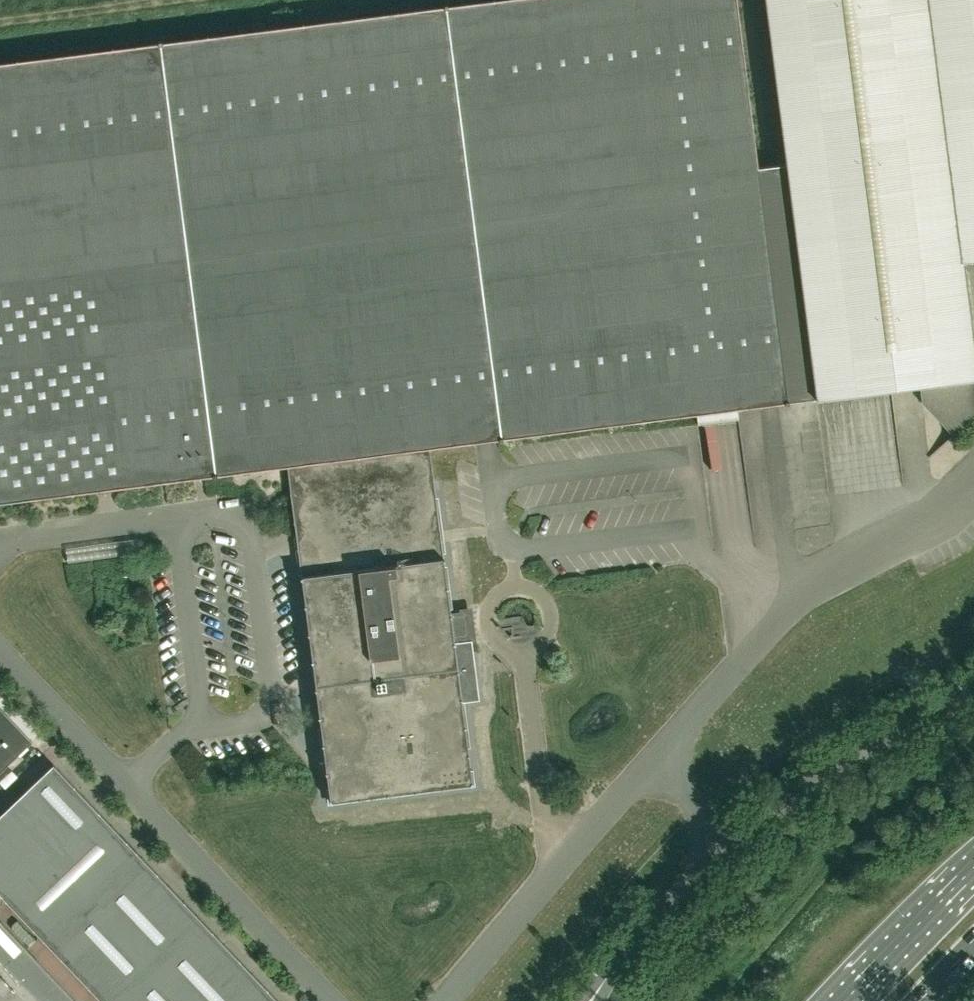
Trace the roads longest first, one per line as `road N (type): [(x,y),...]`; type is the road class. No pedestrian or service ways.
road 1 (unclassified): [(973,686),(807,787),(726,849),(614,968)]
road 2 (primary): [(973,871),(849,1000)]

